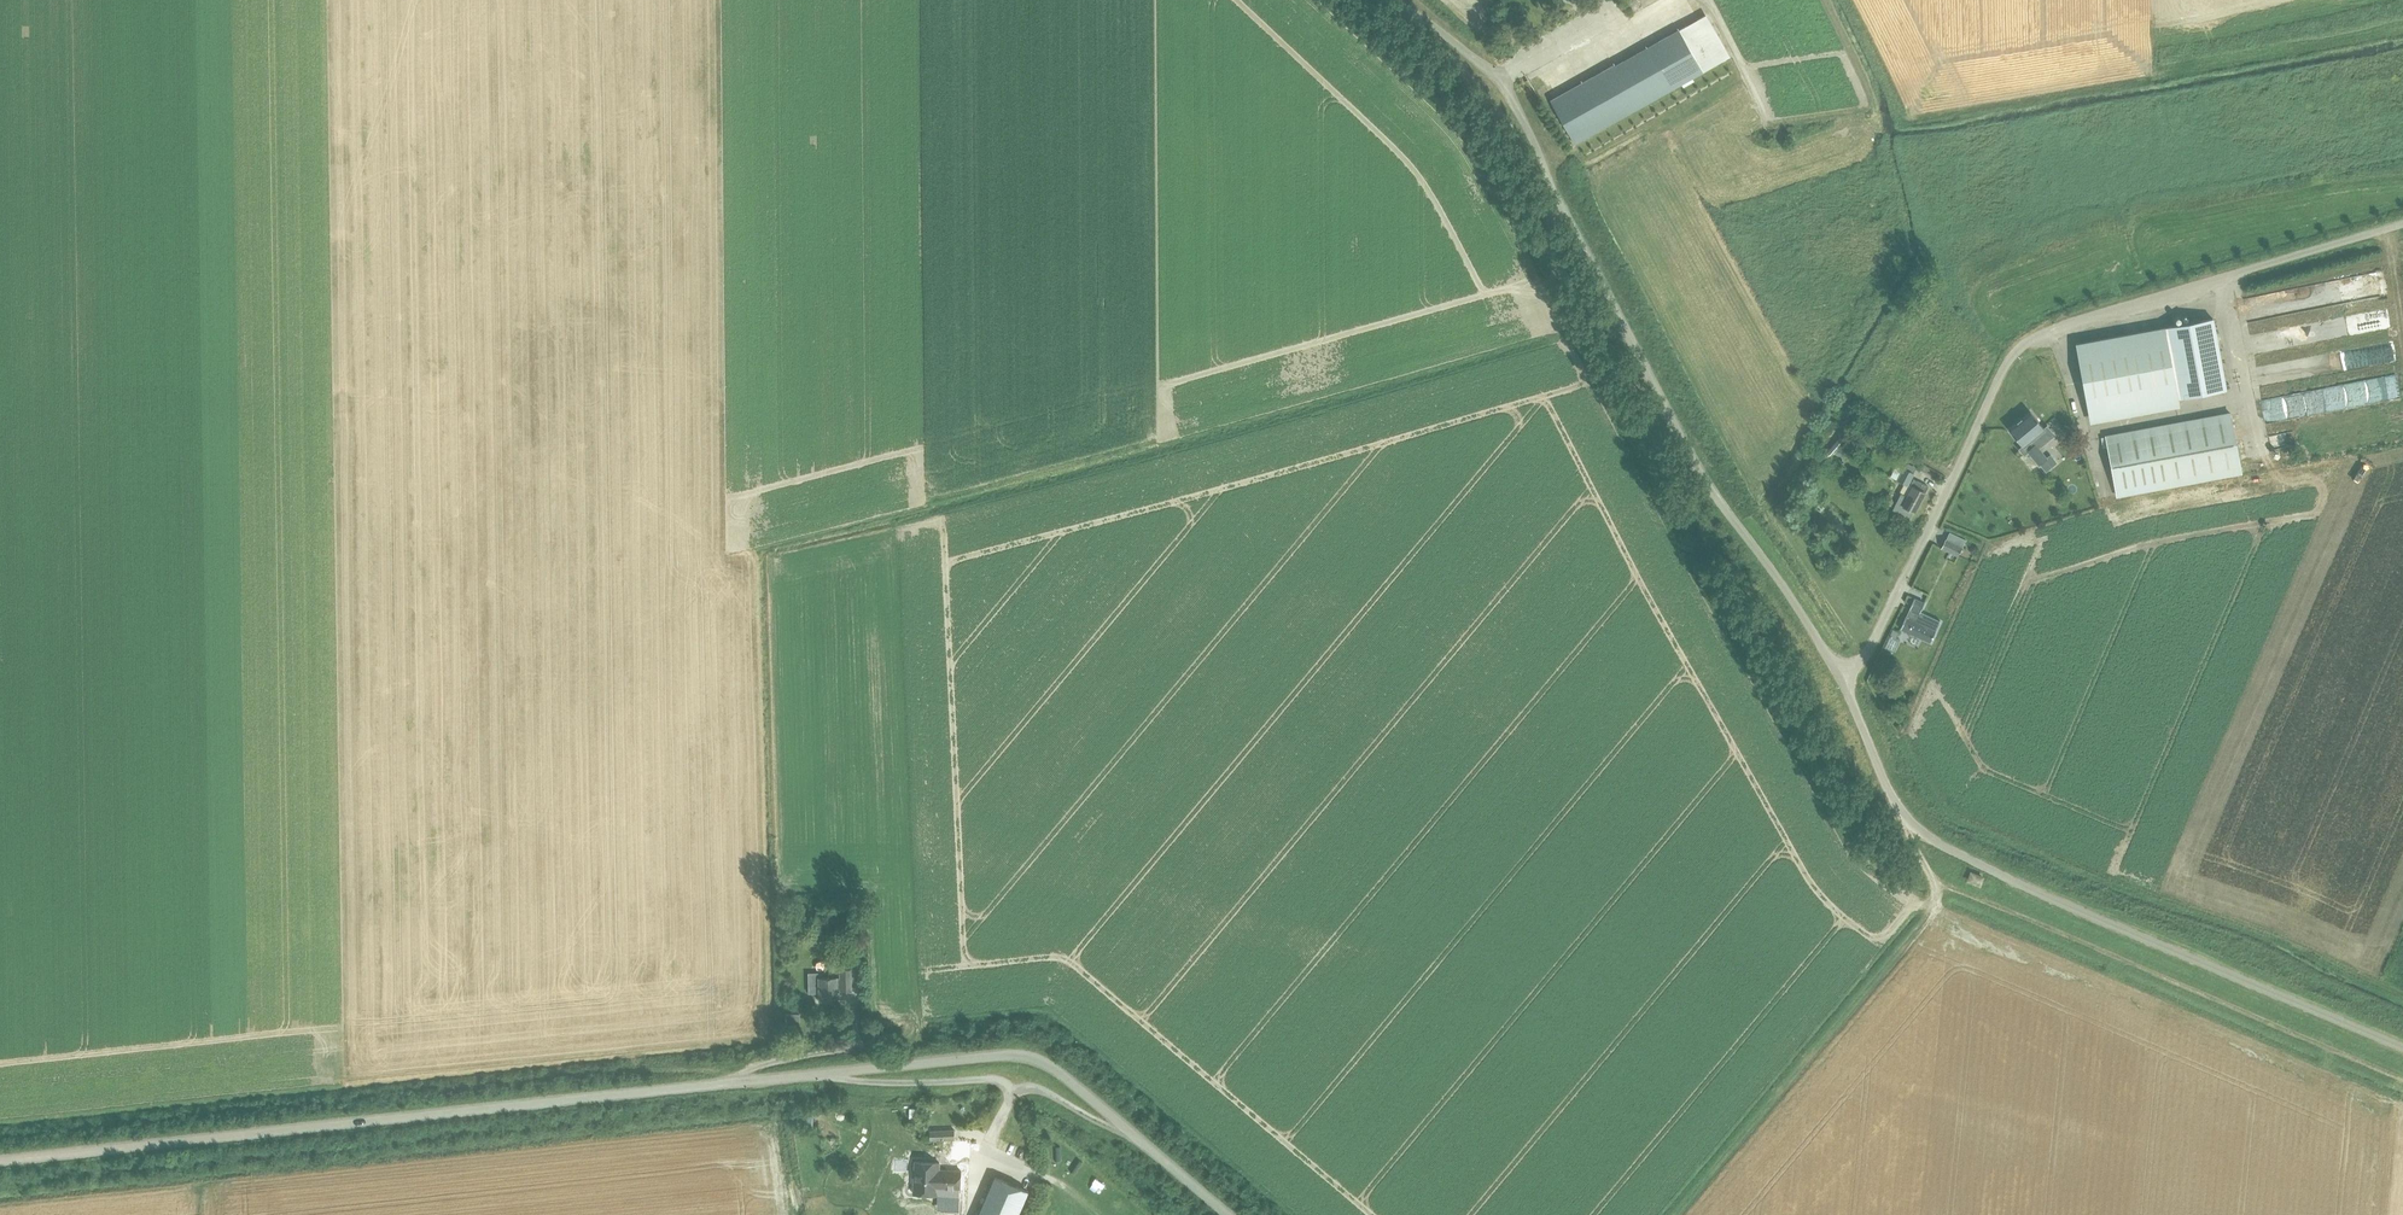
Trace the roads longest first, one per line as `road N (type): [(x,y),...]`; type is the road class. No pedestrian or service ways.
road 1 (unclassified): [(1228,1214),(1054,1068),(1010,1055),(0,1161)]
road 2 (unclassified): [(1843,682),(1695,464),(1540,173),(1466,76),(1391,0)]
road 3 (unclassified): [(2402,224),(2072,321),(2019,348),(1868,652),(1843,682)]
road 4 (unclassified): [(2402,1046),(1929,837),(1894,803),(1843,682)]
road 5 (track): [(1675,1214),(1932,911),(1935,881),(1902,814)]

